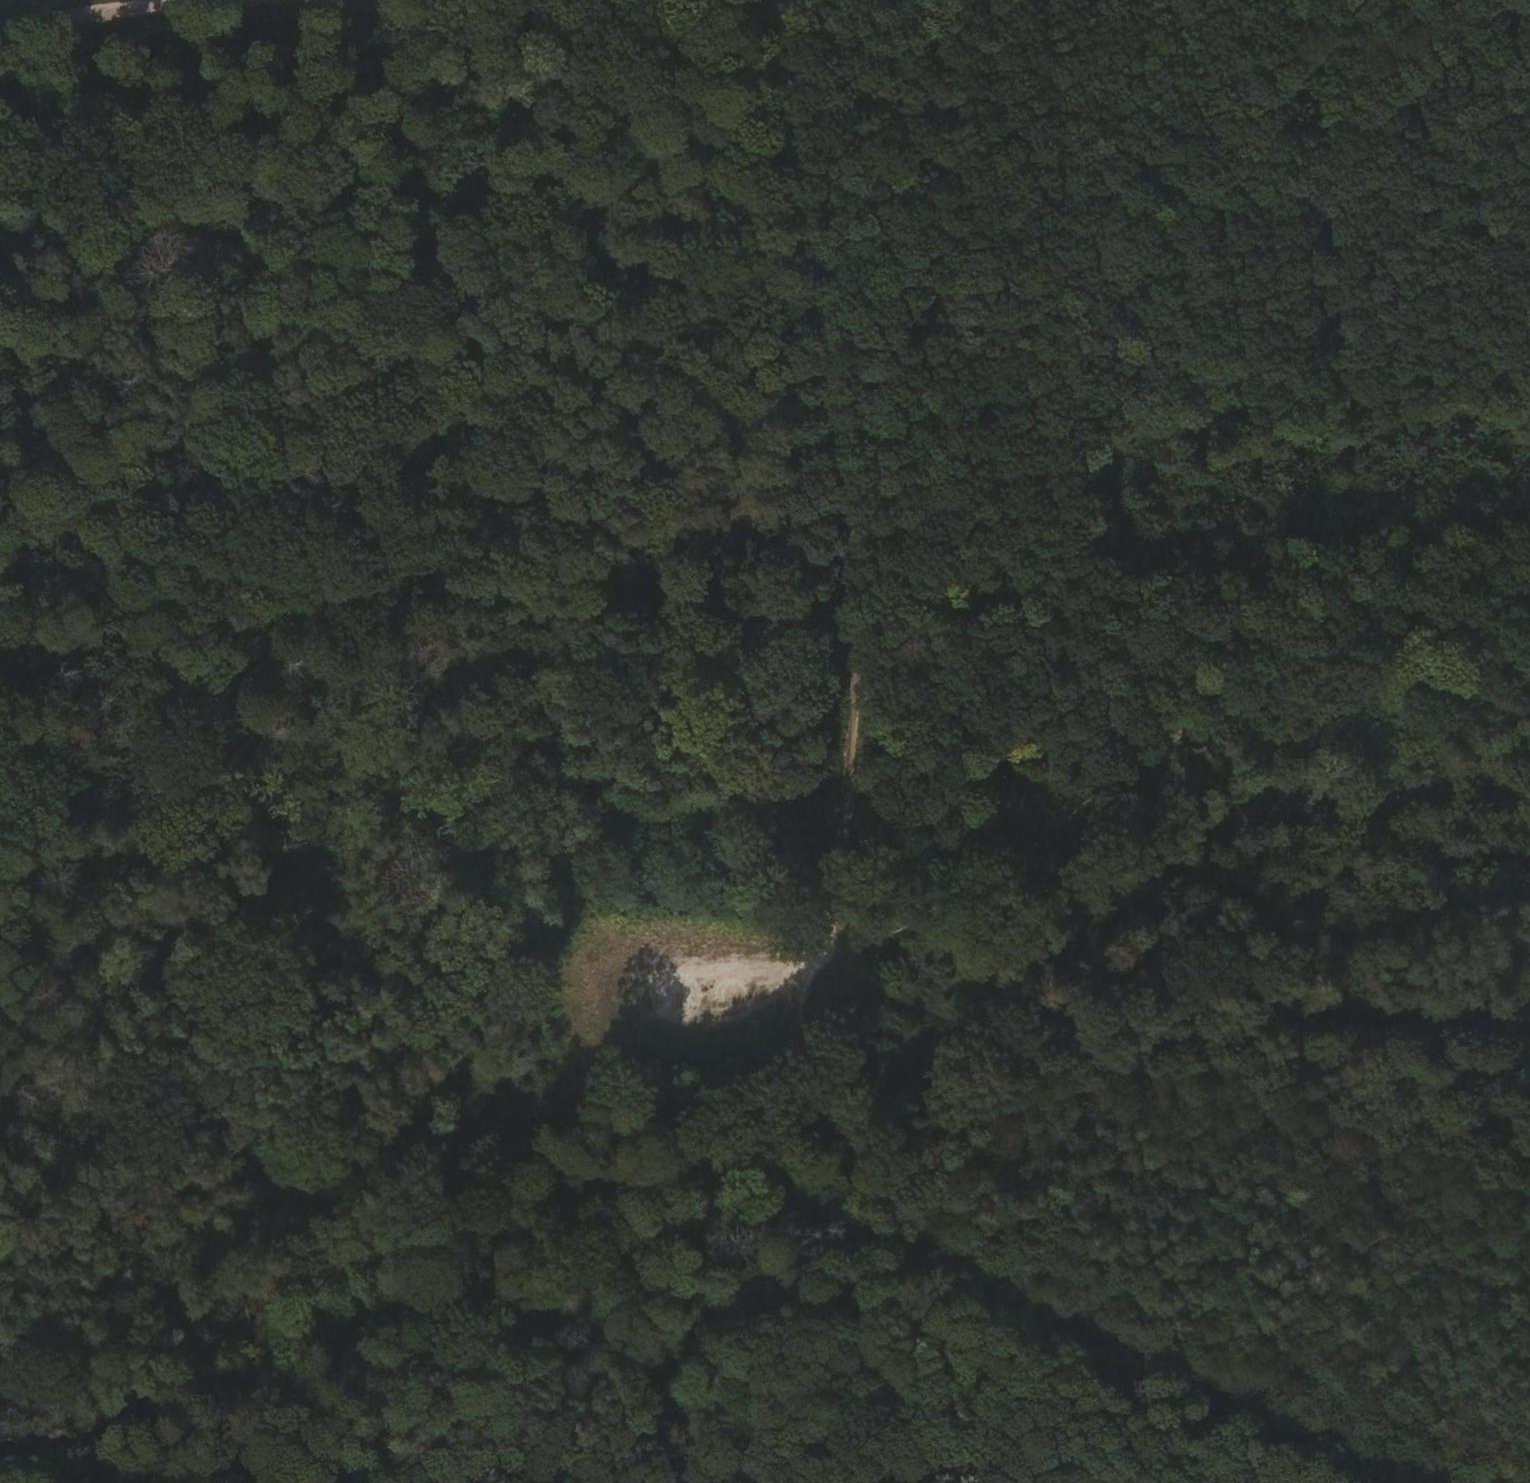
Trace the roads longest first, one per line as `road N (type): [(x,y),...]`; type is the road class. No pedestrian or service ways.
road 1 (track): [(780,0),(871,672),(845,939)]
road 2 (track): [(0,34),(155,16),(716,0)]
road 3 (track): [(845,939),(761,1156)]

